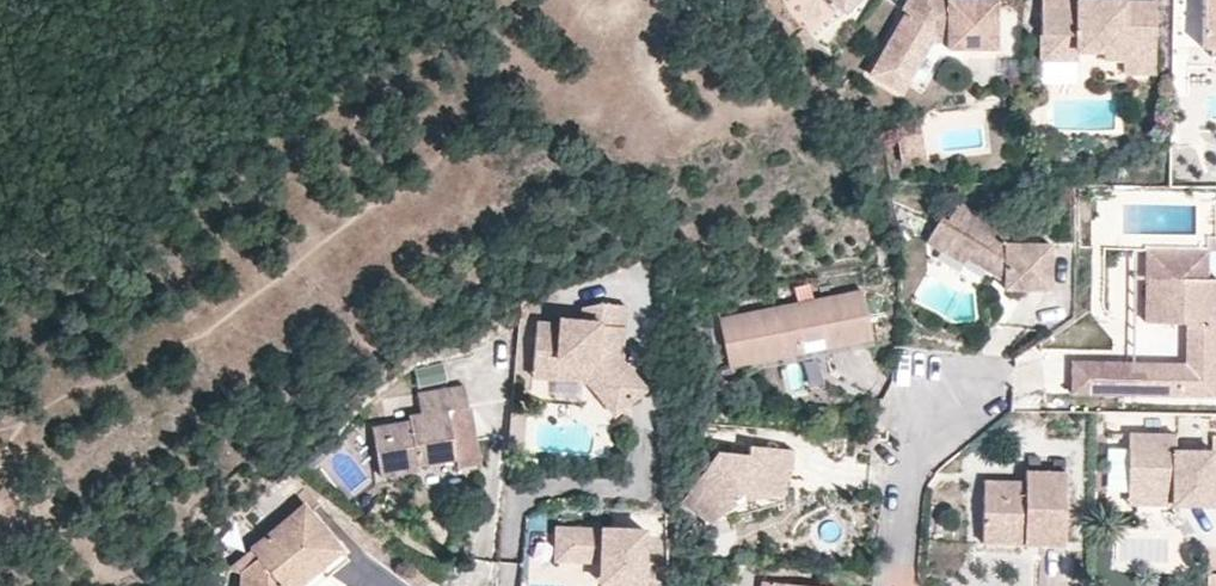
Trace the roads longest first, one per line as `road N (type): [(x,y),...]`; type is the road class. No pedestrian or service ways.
road 1 (residential): [(946,408),(921,456),(910,502),(906,585)]

